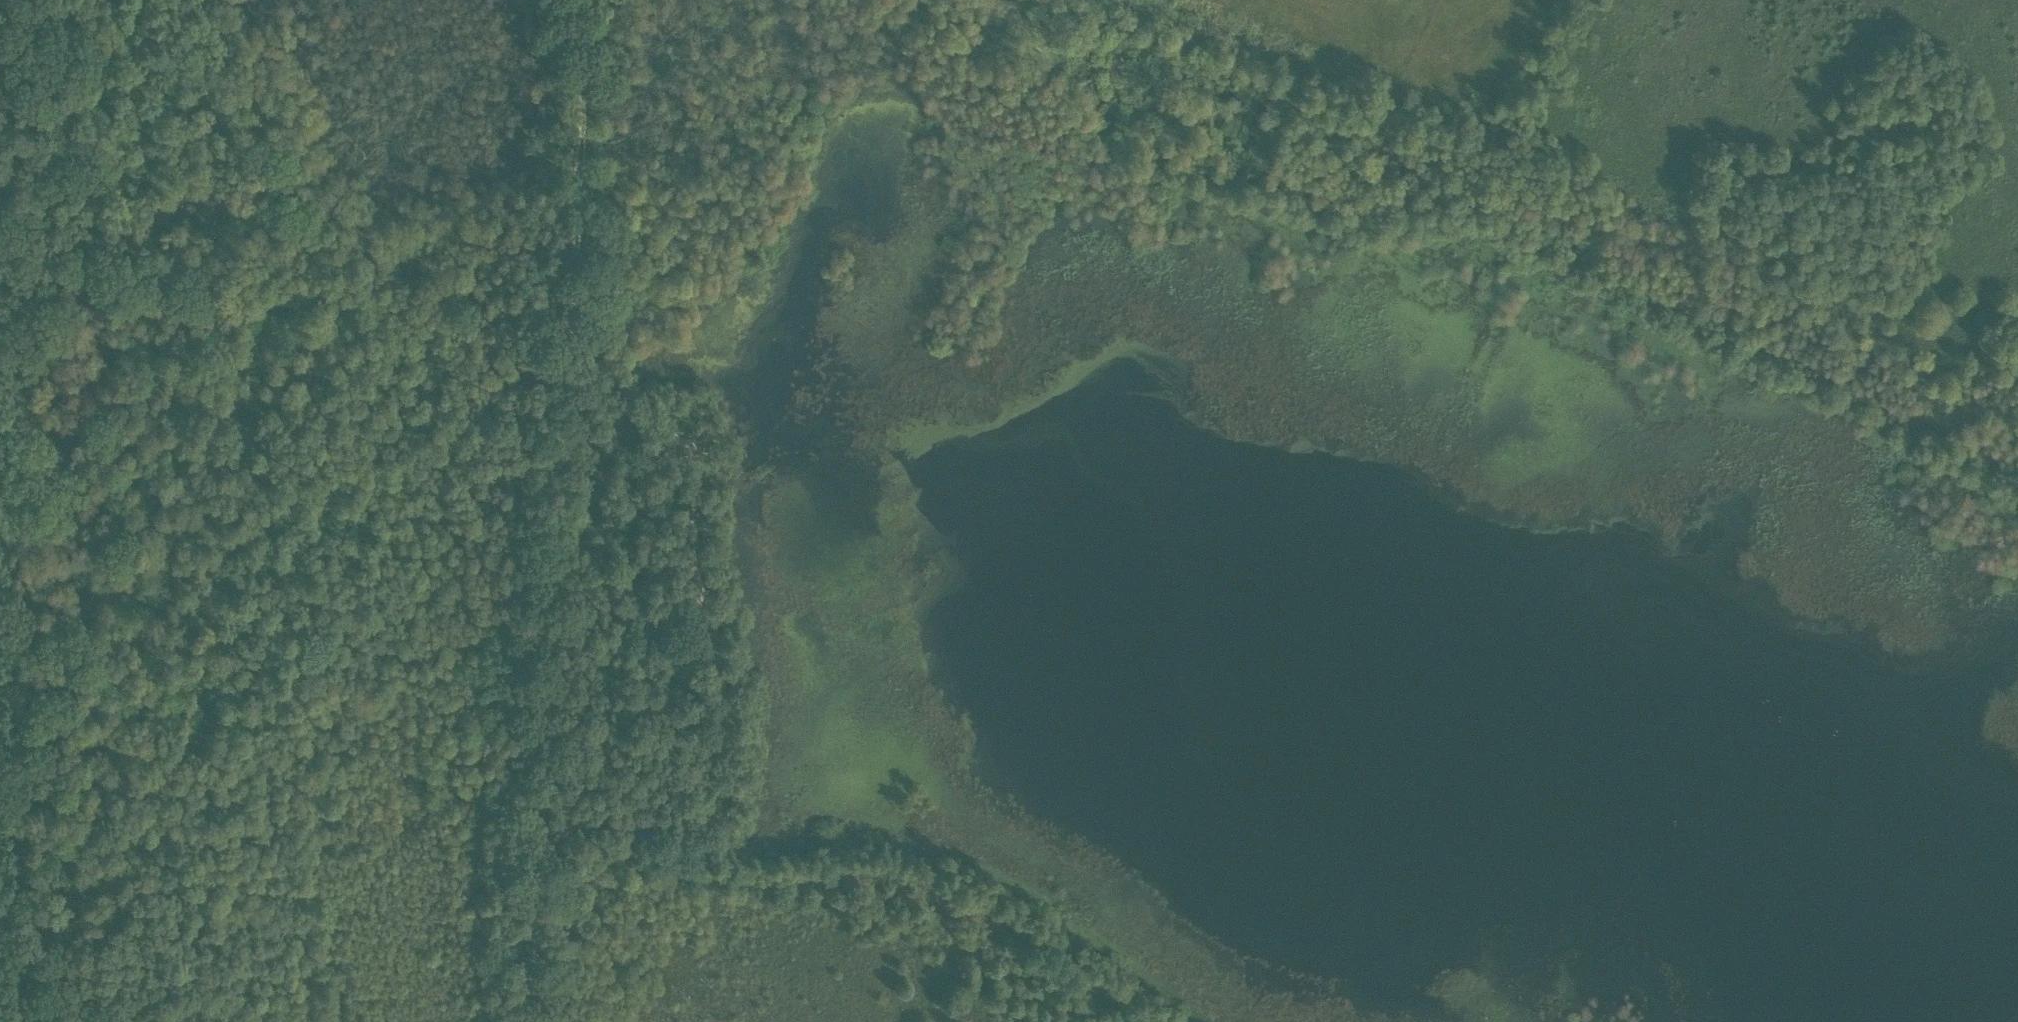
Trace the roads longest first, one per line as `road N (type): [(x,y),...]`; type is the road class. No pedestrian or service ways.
road 1 (track): [(545,818),(568,374)]
road 2 (track): [(568,374),(589,0)]
road 3 (track): [(530,1021),(545,818)]

